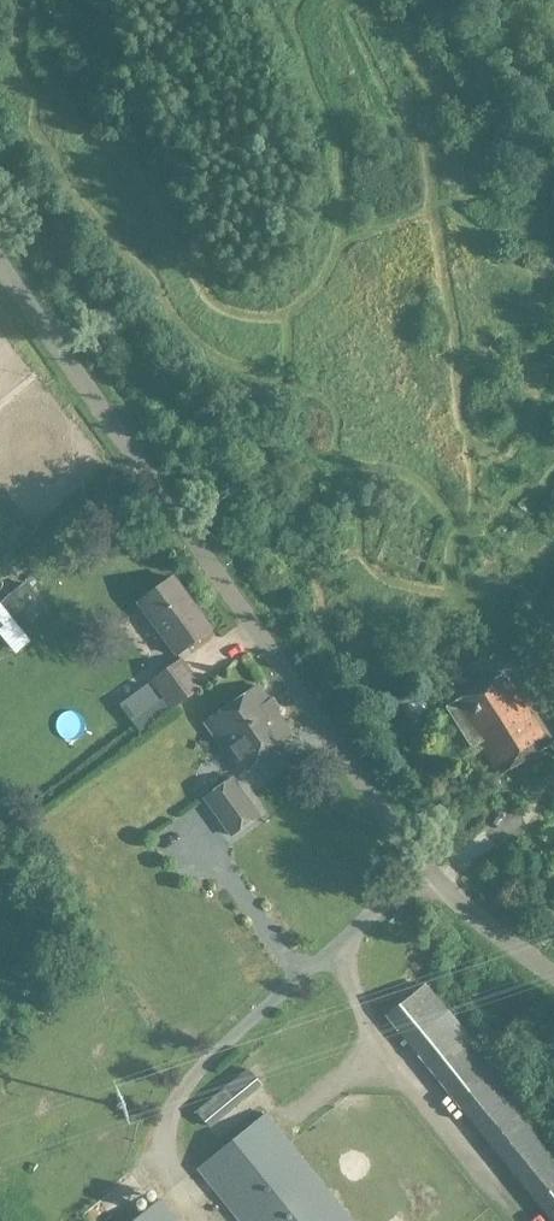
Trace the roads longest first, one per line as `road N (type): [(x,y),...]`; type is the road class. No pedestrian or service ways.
road 1 (unclassified): [(553,973),(423,862),(0,262)]

